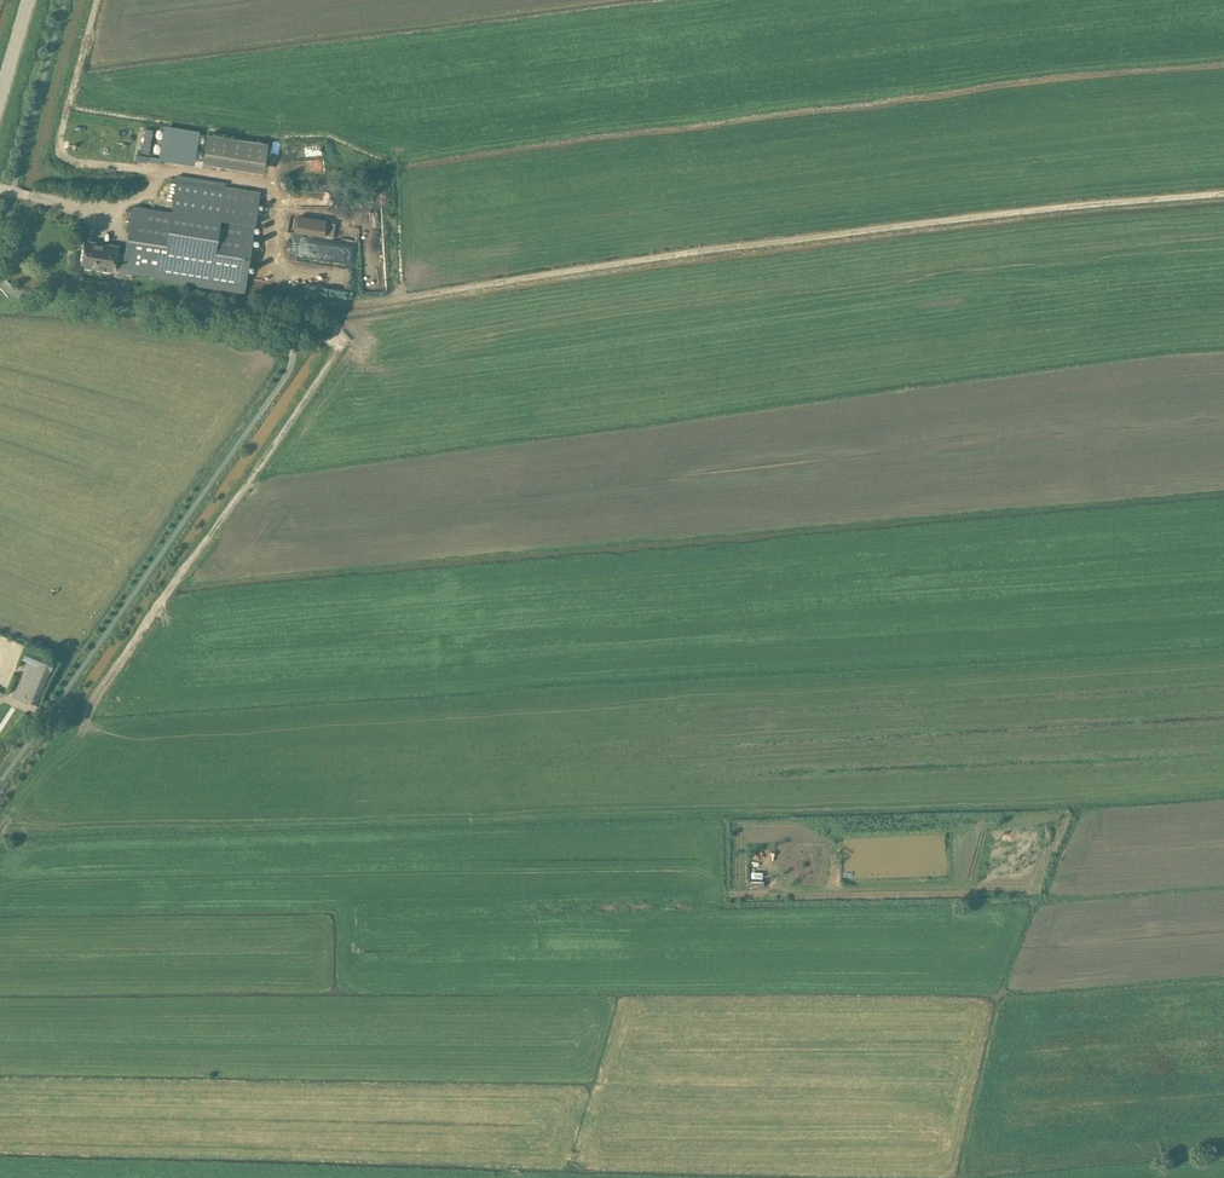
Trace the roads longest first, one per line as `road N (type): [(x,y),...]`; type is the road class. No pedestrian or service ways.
road 1 (unclassified): [(0,780),(284,378),(292,350),(264,331),(7,288)]
road 2 (unclassified): [(0,238),(64,0)]

